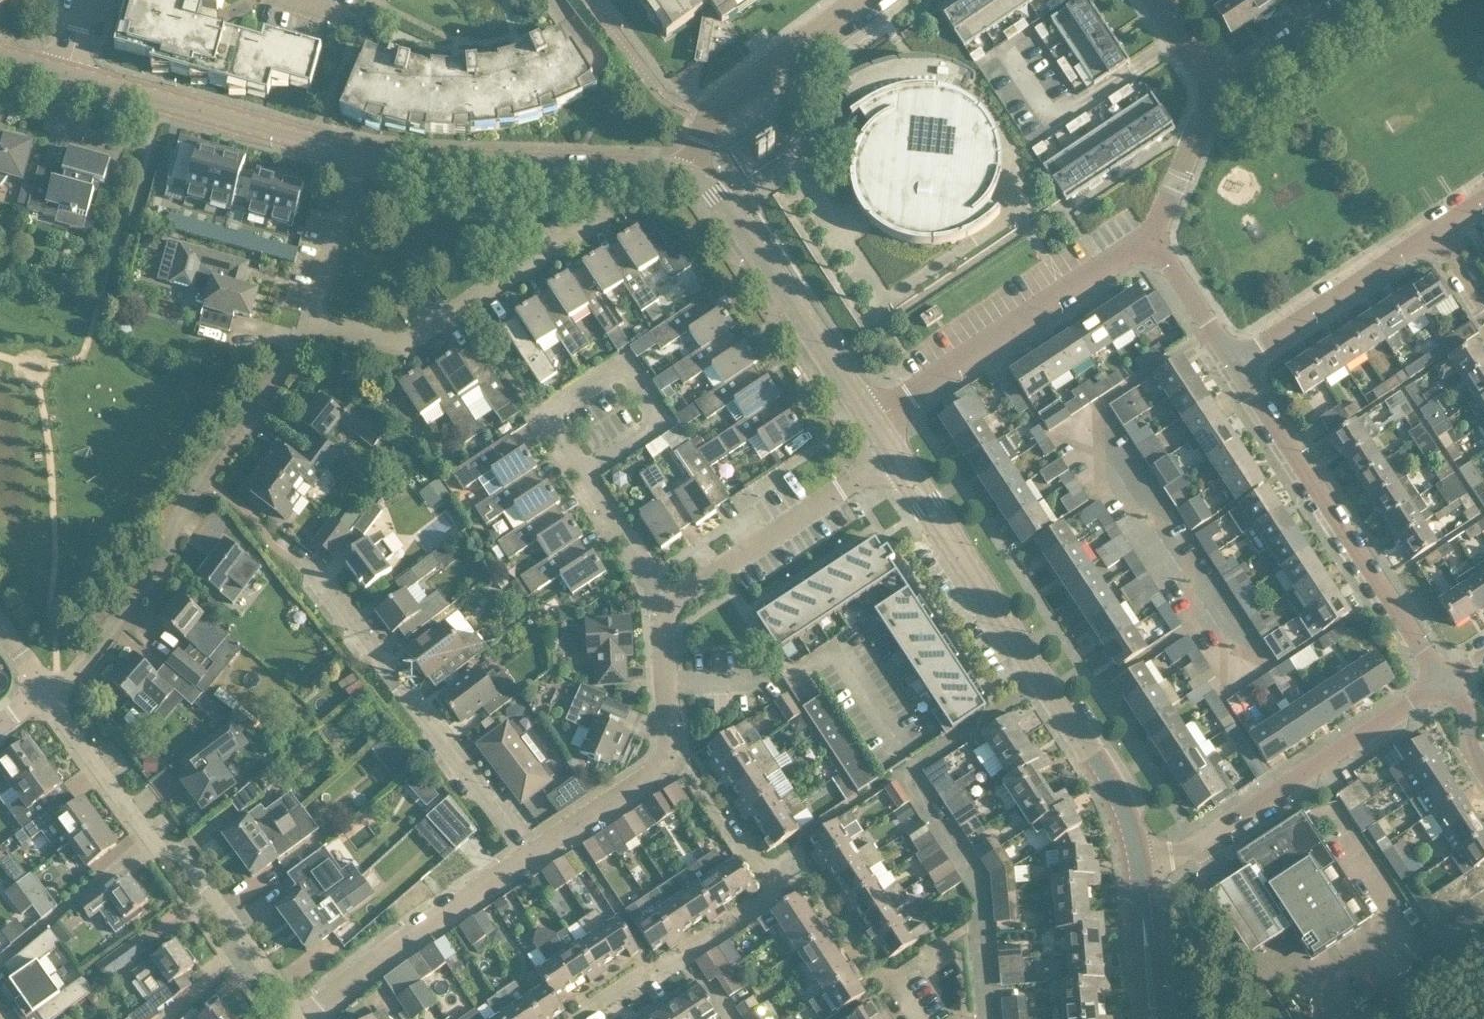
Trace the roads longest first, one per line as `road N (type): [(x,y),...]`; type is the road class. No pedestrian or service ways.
road 1 (residential): [(73,676),(171,548),(179,518),(315,322)]
road 2 (residential): [(577,1018),(636,977),(668,975),(779,900),(779,885),(756,867),(671,749)]
road 3 (residential): [(980,1018),(980,916),(969,876),(914,781),(915,765),(1045,686)]
road 4 (residential): [(300,1018),(186,858),(151,839),(59,714)]
road 5 (residential): [(1446,685),(1235,361)]
road 6 (residential): [(532,857),(290,556)]
road 7 (residential): [(1446,685),(1141,871)]
road 8 (residential): [(873,417),(1154,236)]
road 9 (residential): [(315,322),(401,345),(604,211)]
road 10 (tertiary): [(688,173),(357,153)]
road 11 (tertiary): [(873,417),(755,233),(720,192),(688,173)]
road 12 (tertiary): [(357,153),(67,71)]
road 13 (residential): [(300,1018),(532,857)]
road 14 (residential): [(663,611),(898,458)]
road 15 (residential): [(688,173),(711,119),(732,97),(862,0)]
road 16 (residential): [(1235,361),(1437,232)]
road 17 (tertiary): [(1141,871),(1115,792),(1045,686)]
road 18 (residential): [(532,857),(663,771),(671,749)]
road 19 (tertiary): [(1045,686),(948,535)]
road 20 (residential): [(315,322),(357,153)]
road 21 (residential): [(575,475),(664,423),(627,370)]
road 22 (residential): [(1154,236),(1201,126),(1210,82)]
road 23 (residential): [(627,370),(540,424),(575,475)]
road 24 (residential): [(663,611),(575,475)]
road 25 (residential): [(1210,82),(1345,0)]
road 26 (residential): [(1235,361),(1154,236)]

